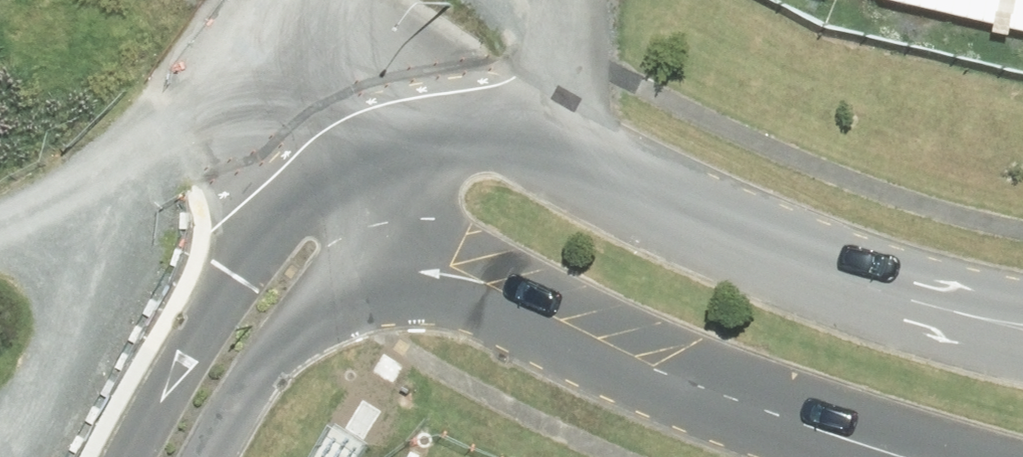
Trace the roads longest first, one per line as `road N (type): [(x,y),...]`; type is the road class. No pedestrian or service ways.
road 1 (unclassified): [(381,121),(484,124),(563,147),(759,249),(919,304)]
road 2 (unclassified): [(907,456),(659,371),(484,280),(441,269)]
road 3 (unclassified): [(134,456),(167,388),(285,203),(311,173),(381,121)]
road 4 (unclassified): [(441,269),(401,270),(303,323),(265,373),(221,456)]
road 5 (unclassified): [(441,269),(381,121)]

